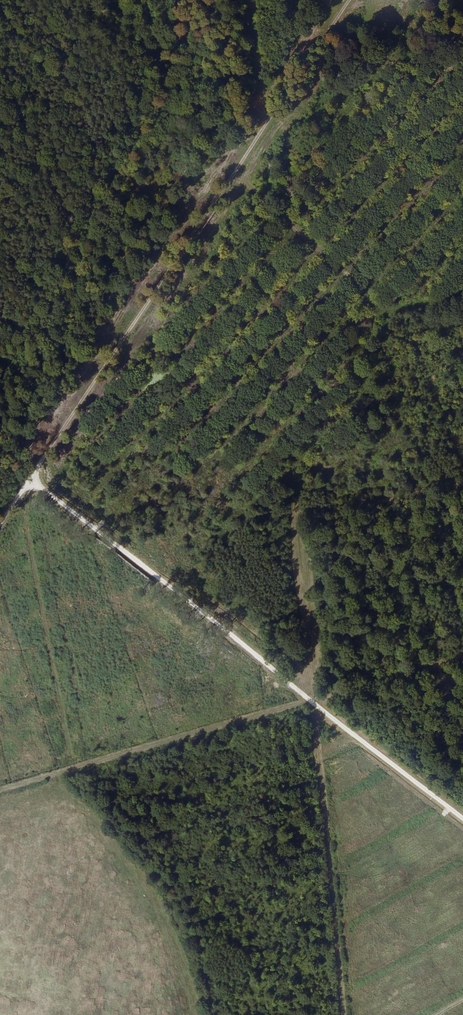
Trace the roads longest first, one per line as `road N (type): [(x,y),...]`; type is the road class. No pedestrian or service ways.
road 1 (track): [(252,0),(265,125),(242,170),(387,316),(462,296)]
road 2 (track): [(322,701),(0,452)]
road 3 (track): [(322,701),(0,795)]
road 4 (track): [(351,1014),(322,701)]
road 5 (track): [(462,820),(394,770),(322,701)]
road 6 (track): [(462,659),(322,701)]

